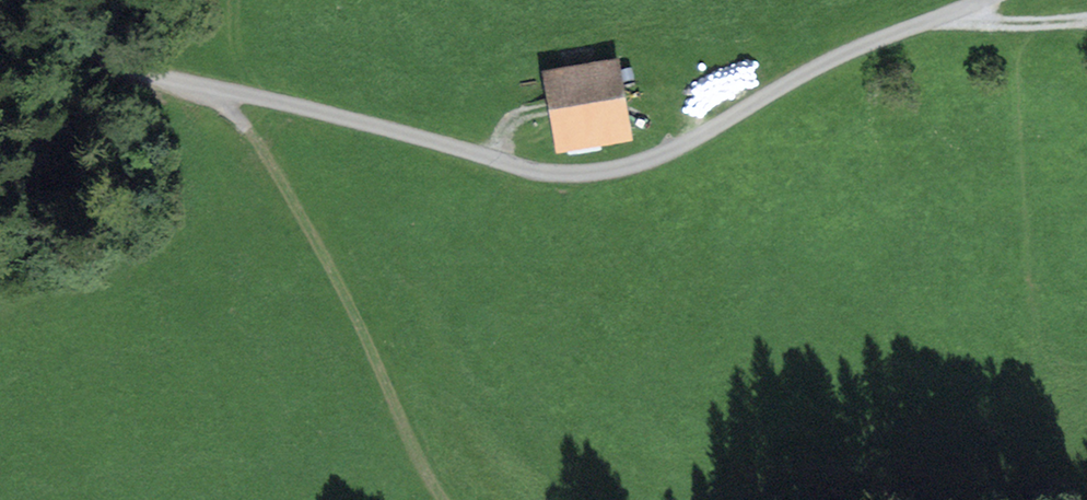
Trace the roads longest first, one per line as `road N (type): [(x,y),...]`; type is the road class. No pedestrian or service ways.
road 1 (unclassified): [(0,49),(211,87),(572,174),(653,157),(846,53),(987,0)]
road 2 (track): [(443,499),(315,238),(211,87),(168,0)]
road 3 (track): [(1086,22),(972,21),(949,13)]

